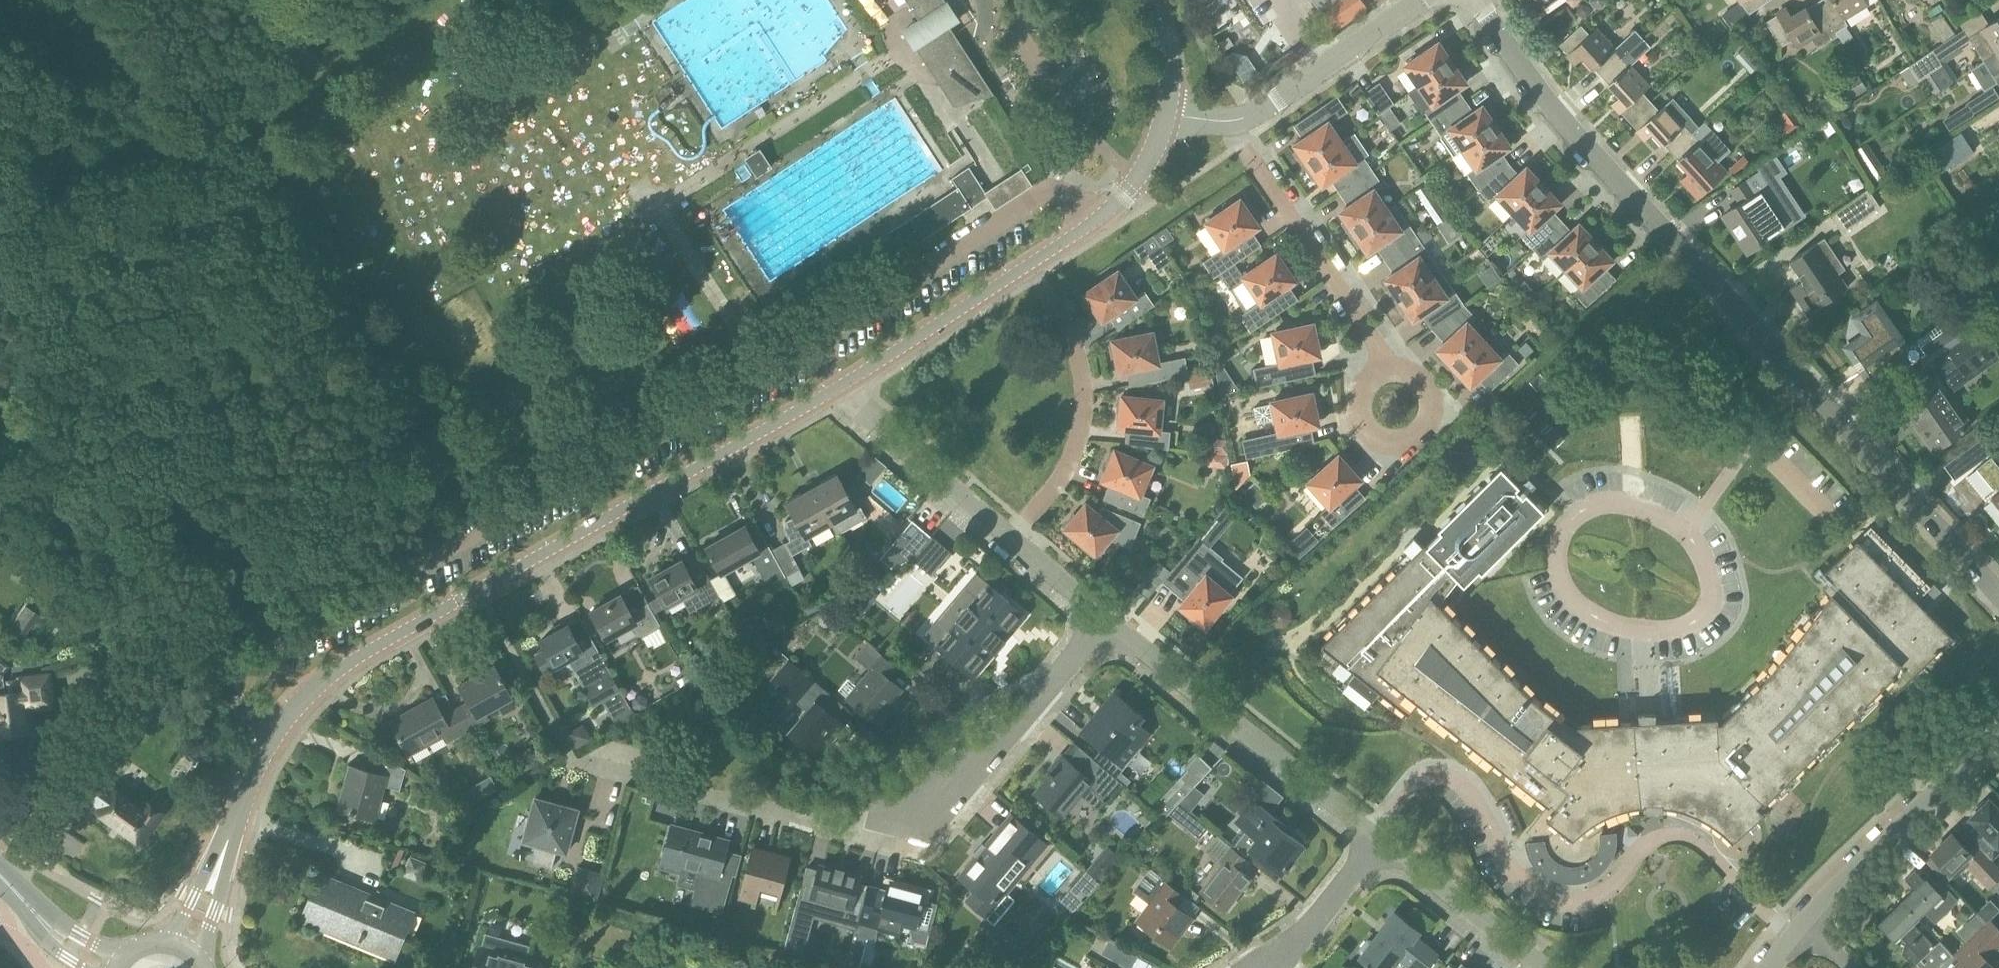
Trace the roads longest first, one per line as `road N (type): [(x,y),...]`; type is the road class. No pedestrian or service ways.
road 1 (residential): [(1998,592),(1575,137),(1479,0)]
road 2 (tertiary): [(227,841),(270,739),(320,688),(375,647),(837,389)]
road 3 (residential): [(1105,617),(974,772),(918,818),(861,834),(577,762)]
road 4 (residential): [(1383,839),(1105,617)]
road 5 (residential): [(1011,539),(1073,459),(1087,392),(1081,357),(1027,265)]
road 6 (residential): [(1385,371),(1377,343),(1243,146),(1237,121)]
road 7 (residential): [(1808,924),(1998,730)]
road 8 (residential): [(1011,539),(837,389)]
road 9 (tertiary): [(837,389),(1027,265)]
road 10 (residential): [(1424,0),(1237,121)]
road 11 (tertiary): [(1027,265),(1125,194),(1168,114)]
road 12 (residential): [(1547,967),(1383,839)]
road 13 (residential): [(1385,371),(1359,397),(1360,422),(1376,441),(1401,446),(1423,435),(1434,413),(1429,388)]
road 14 (residential): [(1274,967),(1383,839)]
road 15 (secondary): [(107,967),(60,939),(0,875)]
road 16 (residential): [(1105,617),(1011,539)]

